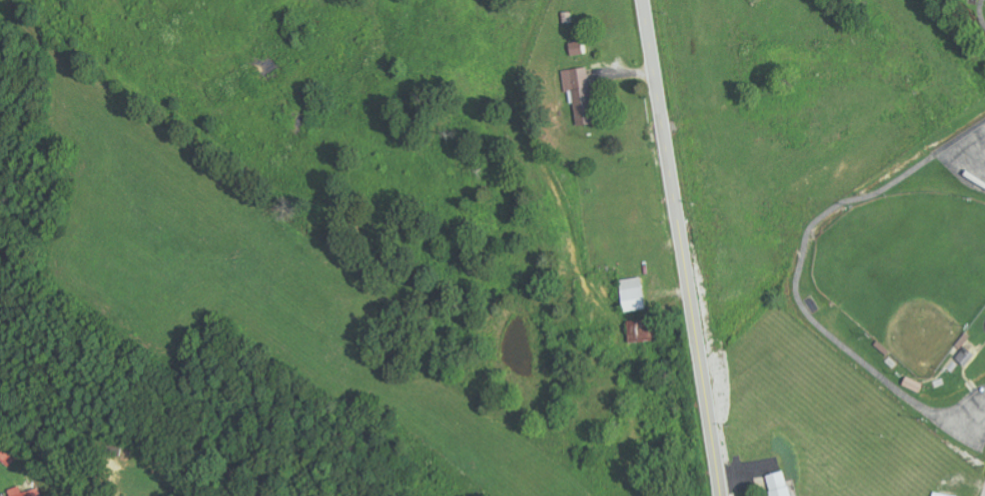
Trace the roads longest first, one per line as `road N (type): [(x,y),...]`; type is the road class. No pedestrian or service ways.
road 1 (secondary): [(721,495),(643,0)]

